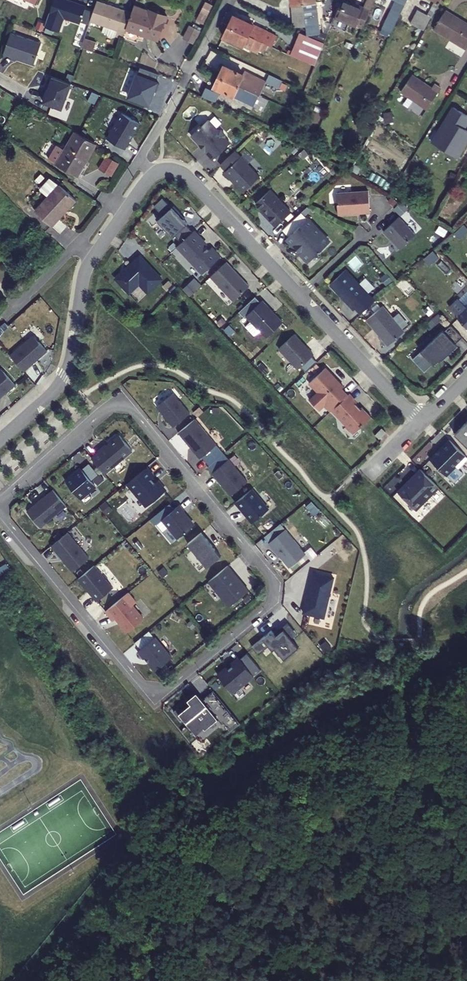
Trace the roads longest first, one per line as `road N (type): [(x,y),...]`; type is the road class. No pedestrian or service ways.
road 1 (residential): [(0,511),(150,688),(173,684),(270,603),(270,576),(131,410),(105,411),(12,491)]
road 2 (residential): [(92,259),(66,370),(0,441)]
road 3 (residential): [(299,296),(195,183),(172,170),(154,173)]
road 4 (residential): [(420,425),(299,296)]

